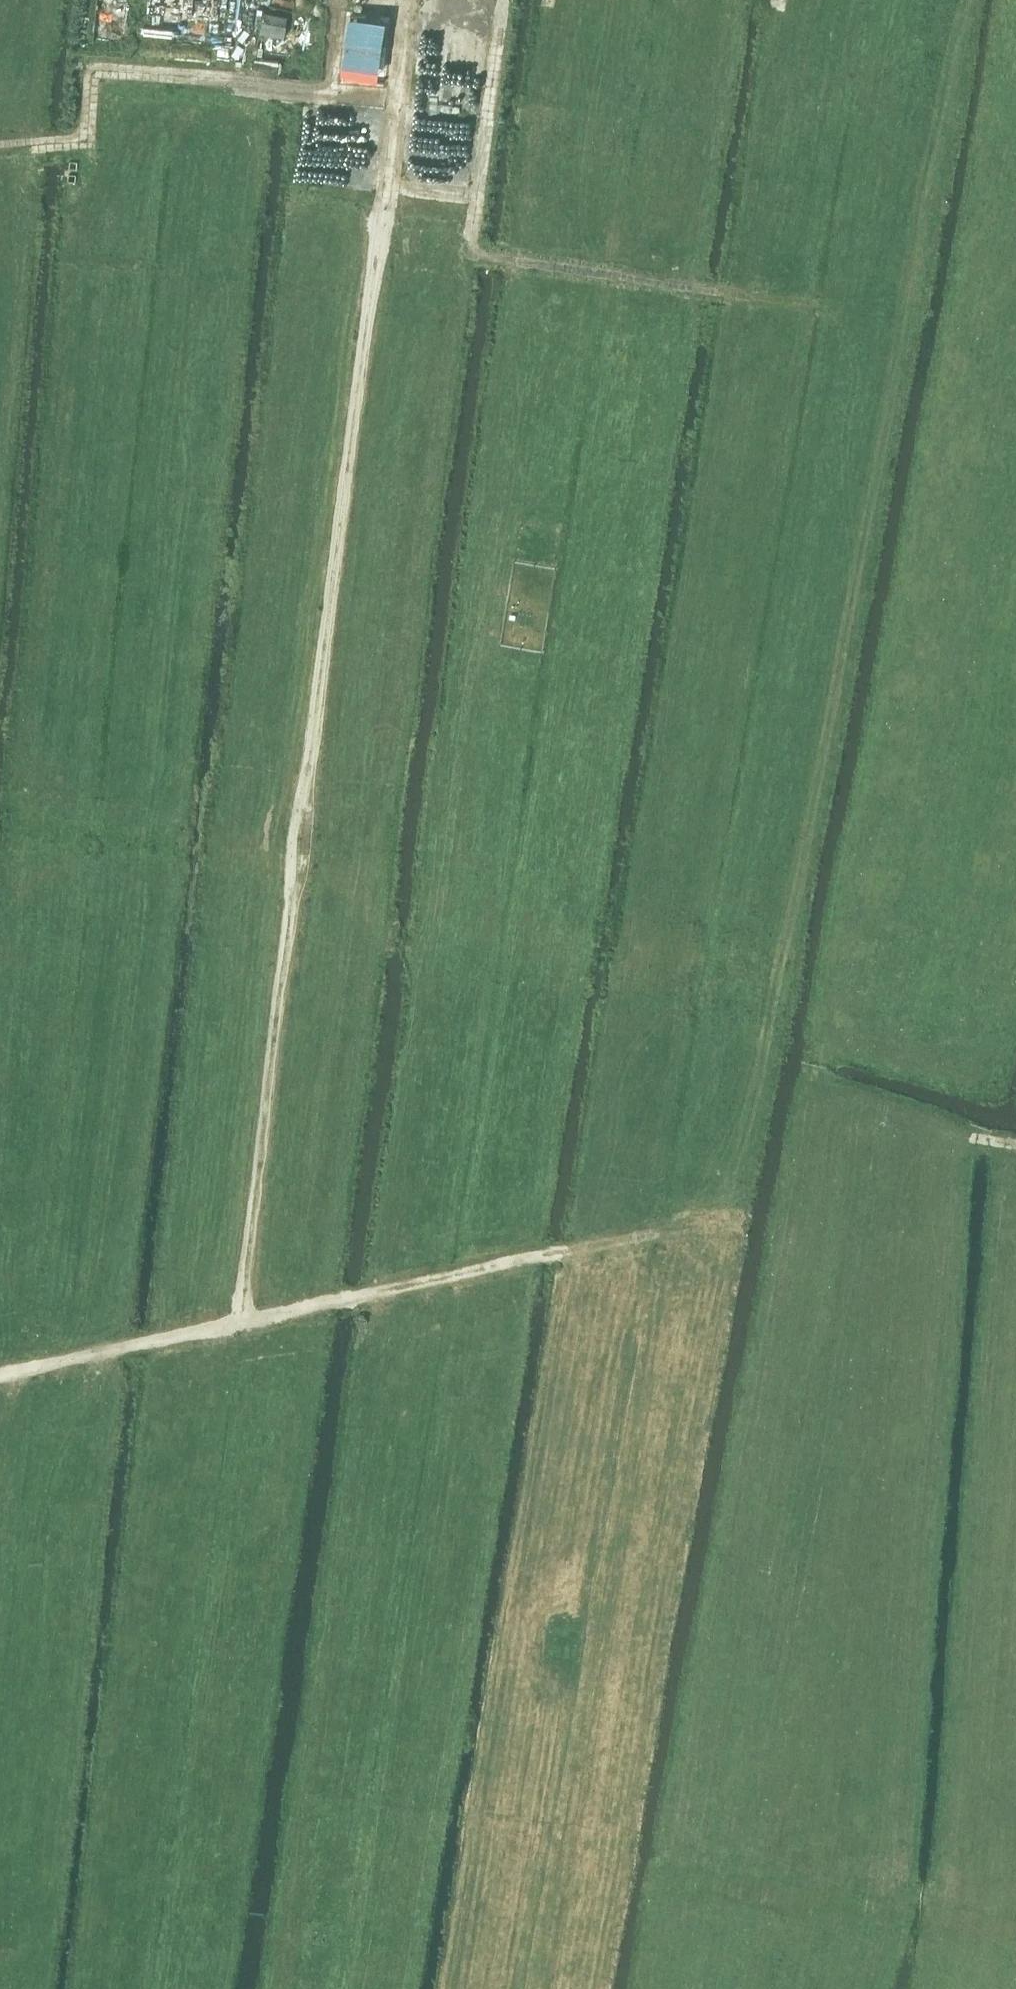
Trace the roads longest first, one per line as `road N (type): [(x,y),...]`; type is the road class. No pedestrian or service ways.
road 1 (track): [(245,1321),(409,0)]
road 2 (track): [(0,1376),(659,1233)]
road 3 (track): [(499,0),(467,254),(732,293)]
road 4 (track): [(331,0),(241,84),(105,68),(86,94),(77,136),(0,147)]

